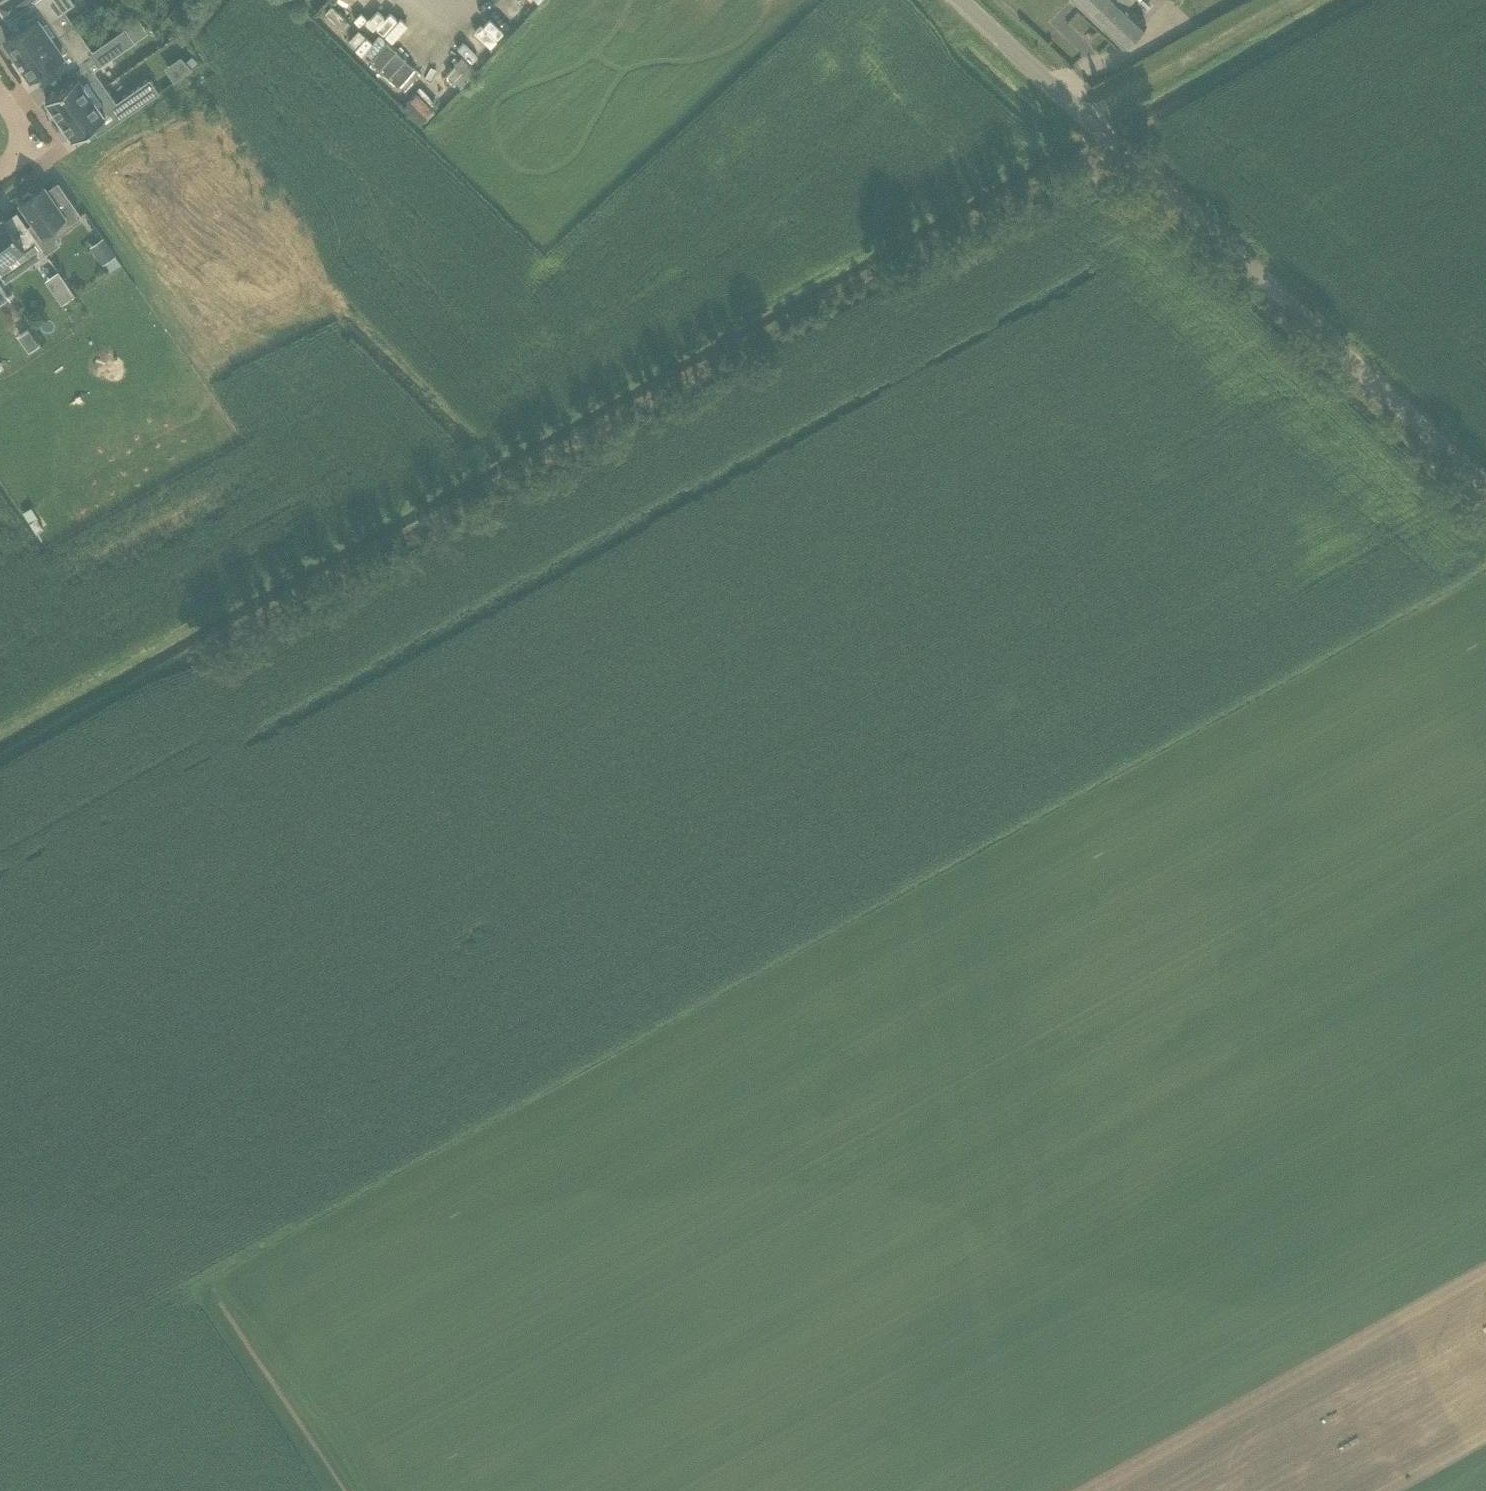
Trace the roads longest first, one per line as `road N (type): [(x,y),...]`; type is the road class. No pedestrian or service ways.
road 1 (unclassified): [(1485,499),(957,0)]
road 2 (track): [(1084,123),(1301,0)]

